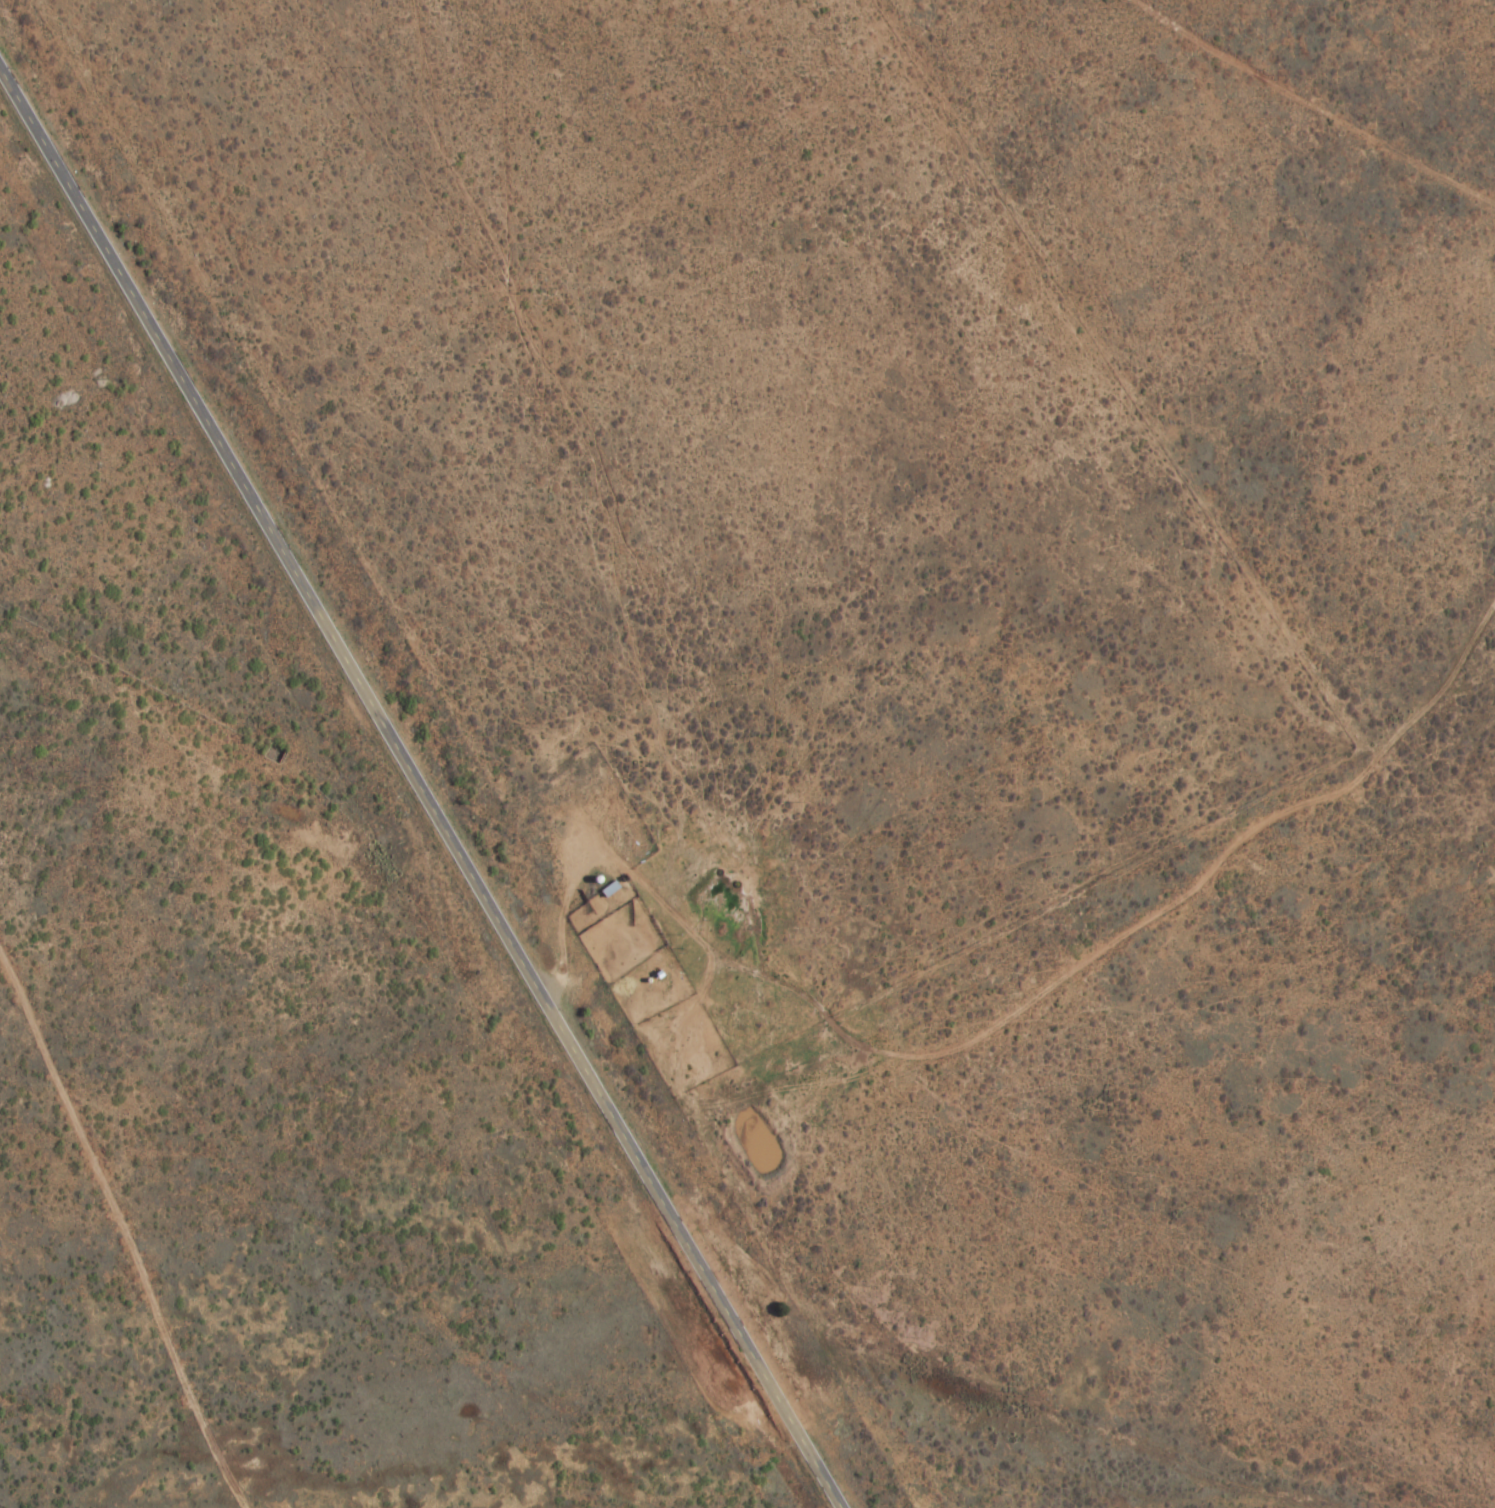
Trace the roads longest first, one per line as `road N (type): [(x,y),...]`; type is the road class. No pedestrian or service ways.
road 1 (primary): [(839,1507),(0,71)]

